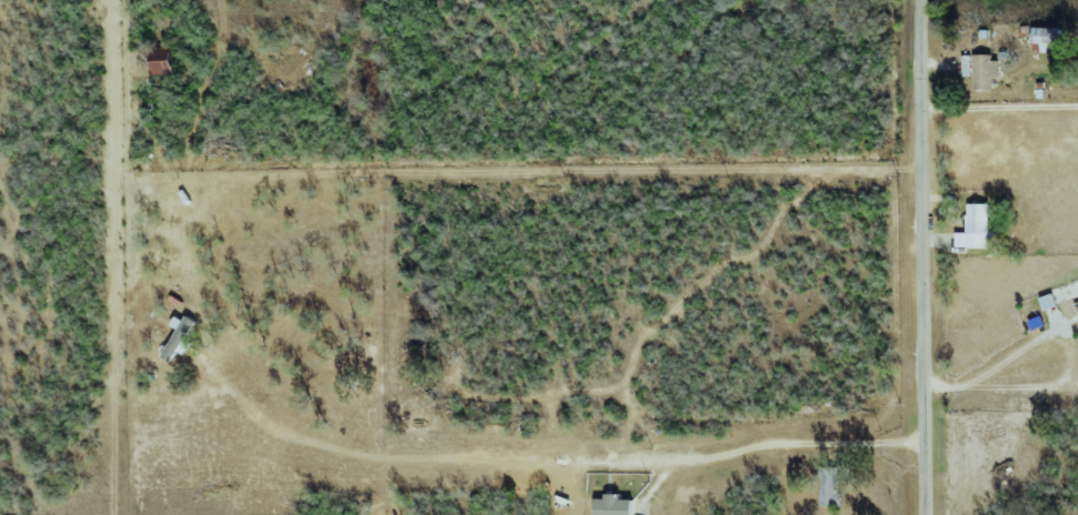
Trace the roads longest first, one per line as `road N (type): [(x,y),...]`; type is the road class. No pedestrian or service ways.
road 1 (residential): [(920,0),(927,514)]

